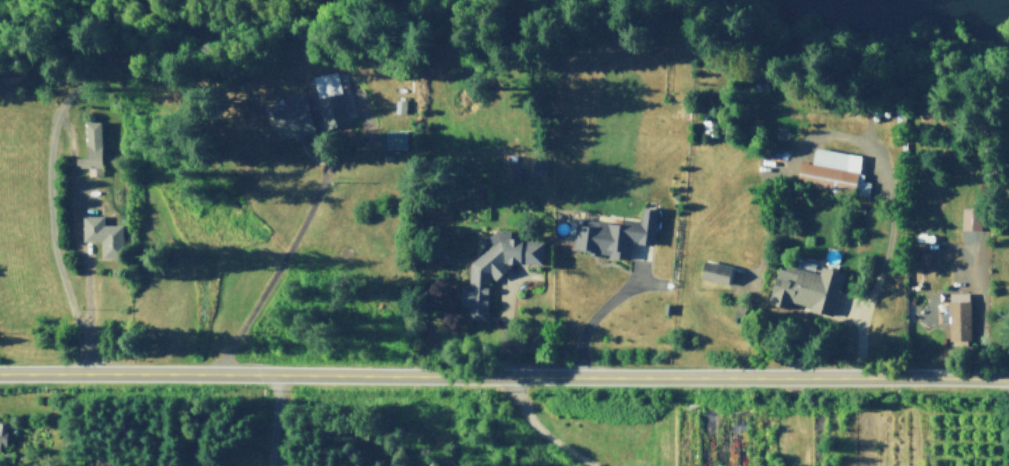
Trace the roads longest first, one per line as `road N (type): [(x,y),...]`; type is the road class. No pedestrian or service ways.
road 1 (tertiary): [(1008,378),(0,373)]

